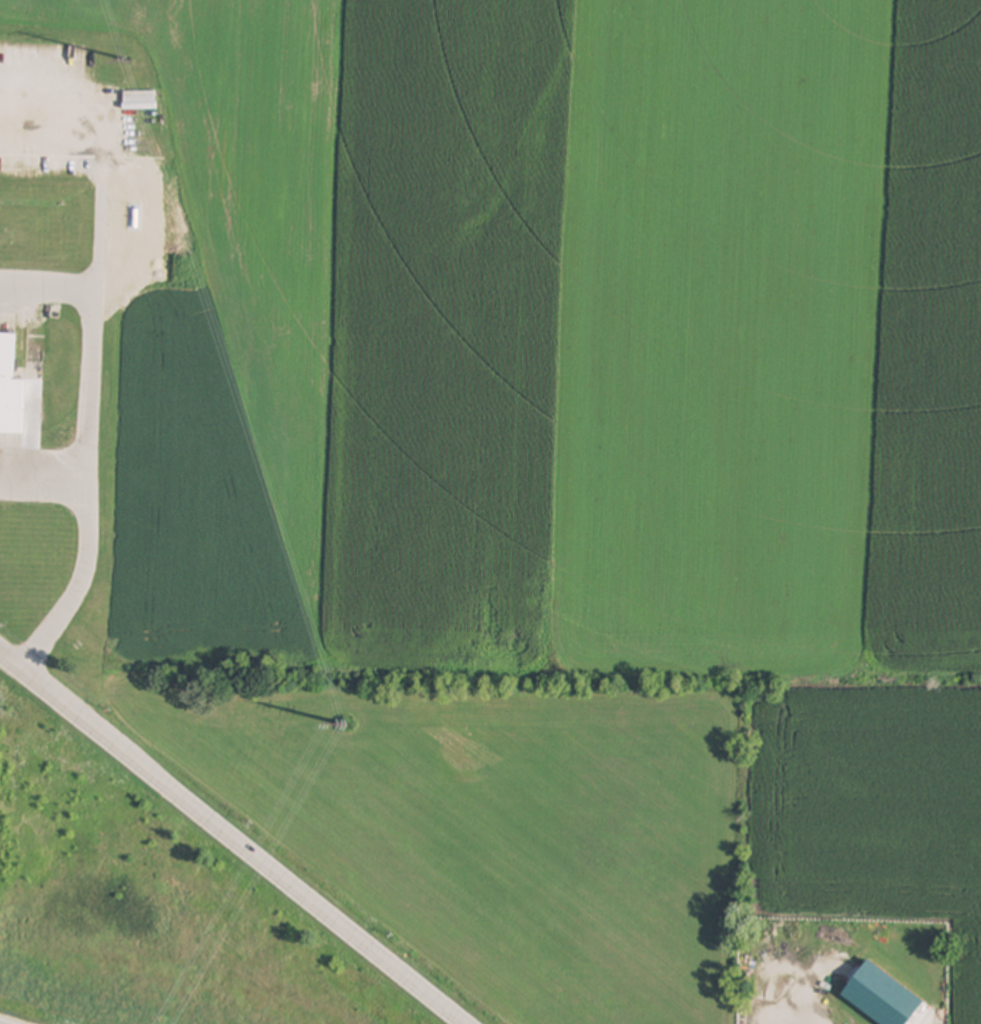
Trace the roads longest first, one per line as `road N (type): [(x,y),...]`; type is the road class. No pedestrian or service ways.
road 1 (residential): [(465,1023),(0,653)]

